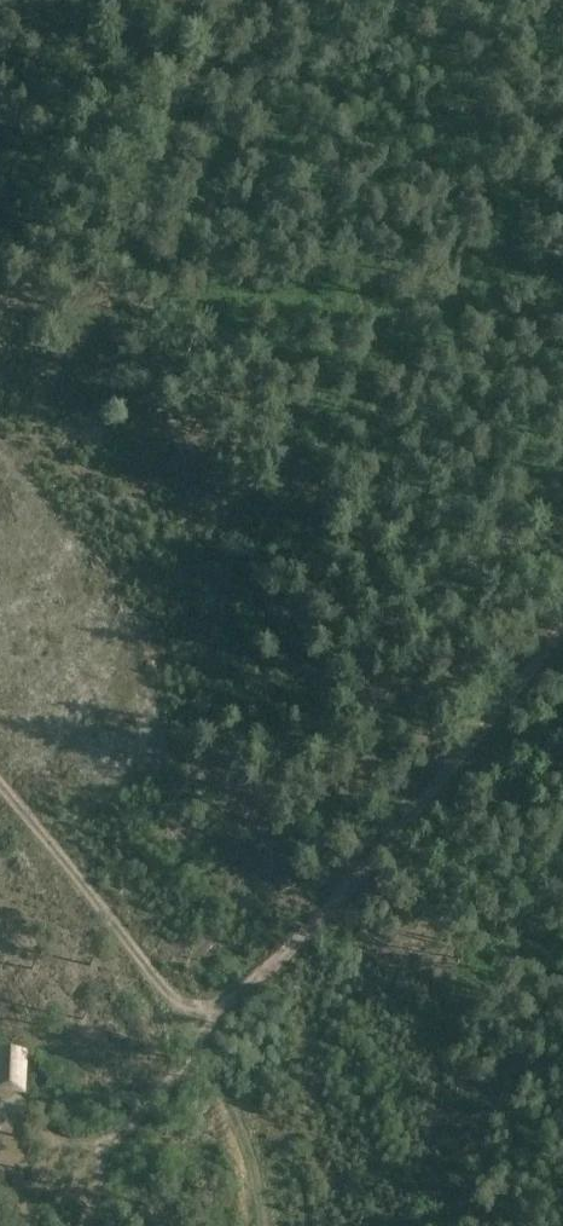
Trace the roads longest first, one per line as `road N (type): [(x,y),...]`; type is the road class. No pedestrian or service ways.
road 1 (track): [(16,794),(562,164)]
road 2 (track): [(85,1225),(104,1148),(188,1064),(210,1013),(339,895),(562,632)]
road 3 (track): [(263,1225),(252,1133),(183,1010),(0,778)]
road 4 (track): [(209,0),(0,480)]

